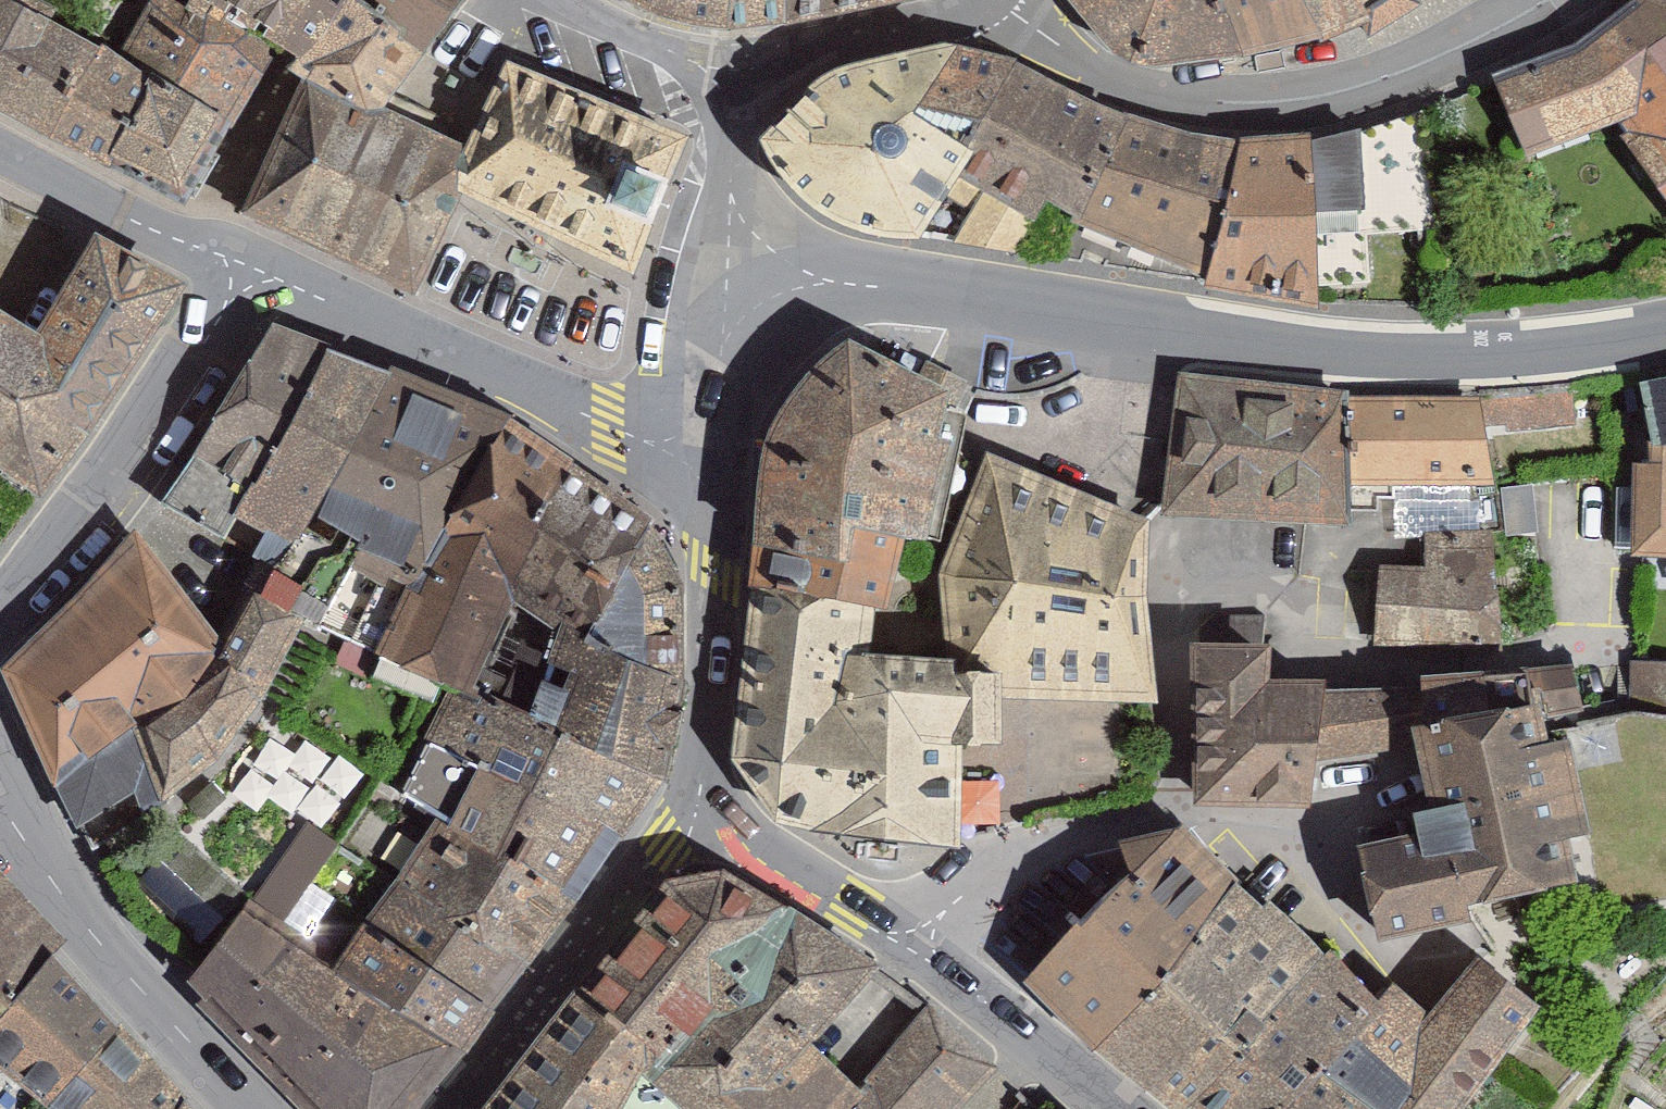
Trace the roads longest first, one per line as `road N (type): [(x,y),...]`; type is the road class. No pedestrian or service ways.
road 1 (secondary): [(717,314),(792,277),(945,280),(1350,359),(1514,355),(1665,334)]
road 2 (residential): [(981,19),(1151,92),(1378,77),(1499,0)]
road 3 (residential): [(1181,807),(1157,600),(1257,598),(1325,662),(1441,667)]
road 4 (residential): [(710,445),(611,422),(233,255)]
road 5 (secondary): [(700,784),(404,1108)]
road 6 (residential): [(0,604),(233,255)]
road 7 (residential): [(247,1108),(22,859),(0,807)]
road 8 (secondary): [(700,784),(712,601),(710,445)]
road 9 (residential): [(907,950),(1083,833),(1181,807)]
road 10 (secondary): [(907,950),(700,784)]
road 11 (residential): [(233,255),(0,133)]
road 12 (secondary): [(1108,1108),(907,950)]
road 13 (residential): [(717,314),(753,69)]
road 14 (residential): [(981,19),(753,69)]
road 15 (residential): [(753,69),(592,0)]
road 16 (residential): [(1181,807),(1282,860),(1312,910)]
road 17 (secondary): [(710,445),(717,314)]

